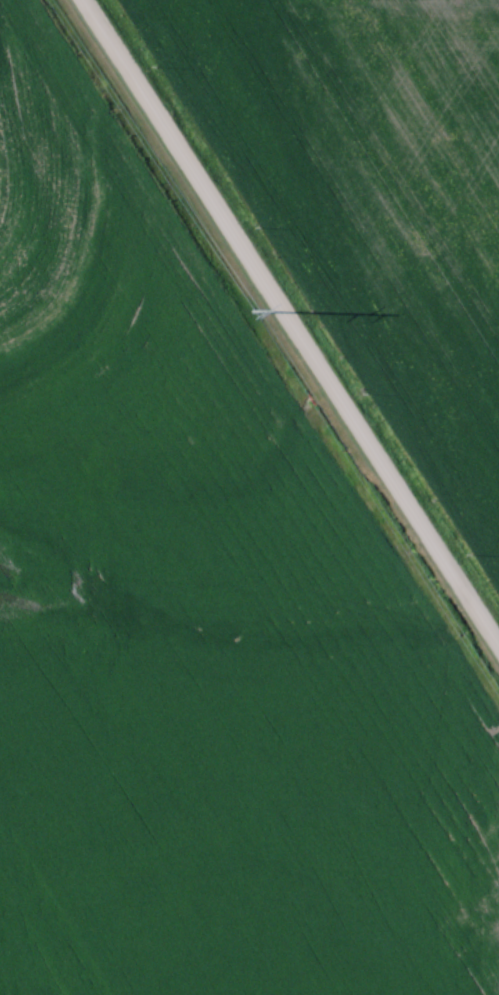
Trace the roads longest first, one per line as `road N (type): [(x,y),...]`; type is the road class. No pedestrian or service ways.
road 1 (tertiary): [(498,640),(83,0)]

